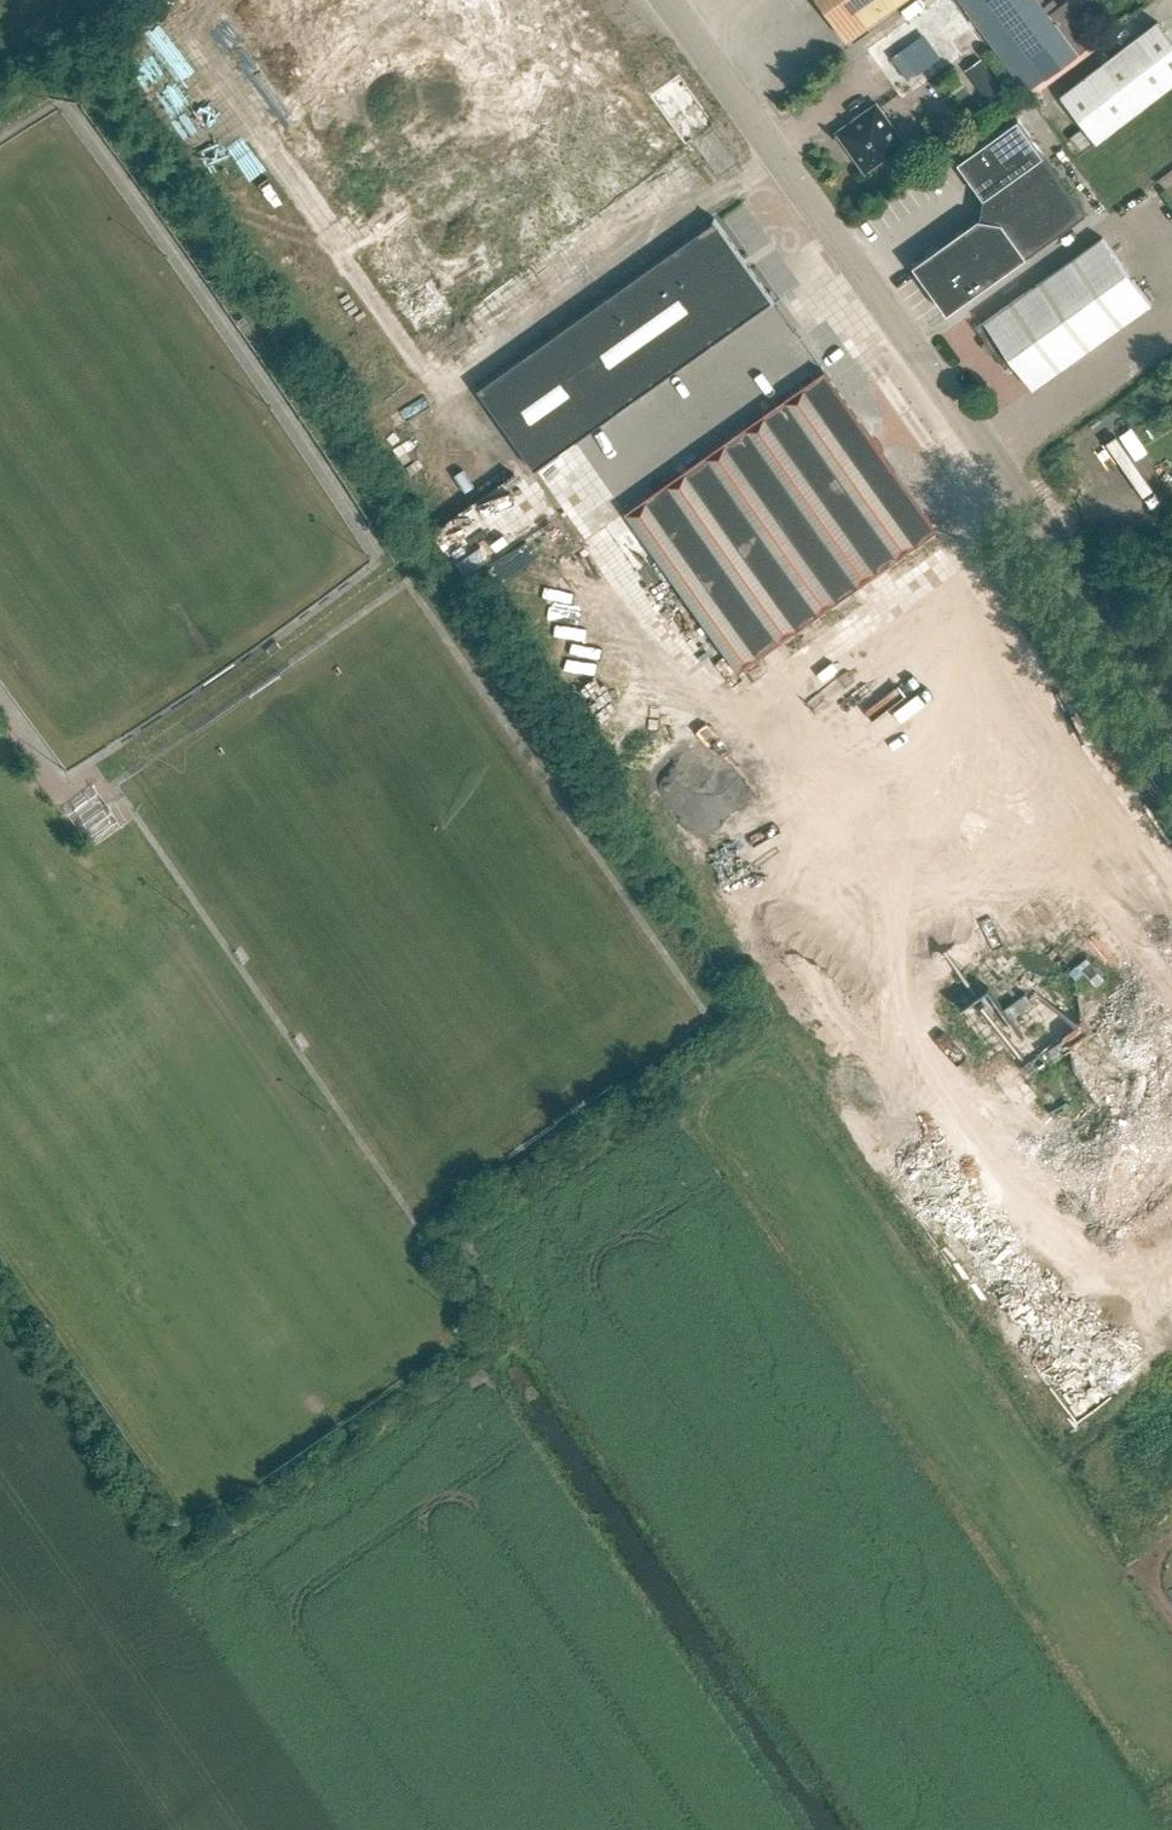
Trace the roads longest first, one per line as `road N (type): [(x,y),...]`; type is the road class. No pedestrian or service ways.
road 1 (unclassified): [(1171,711),(670,0)]

